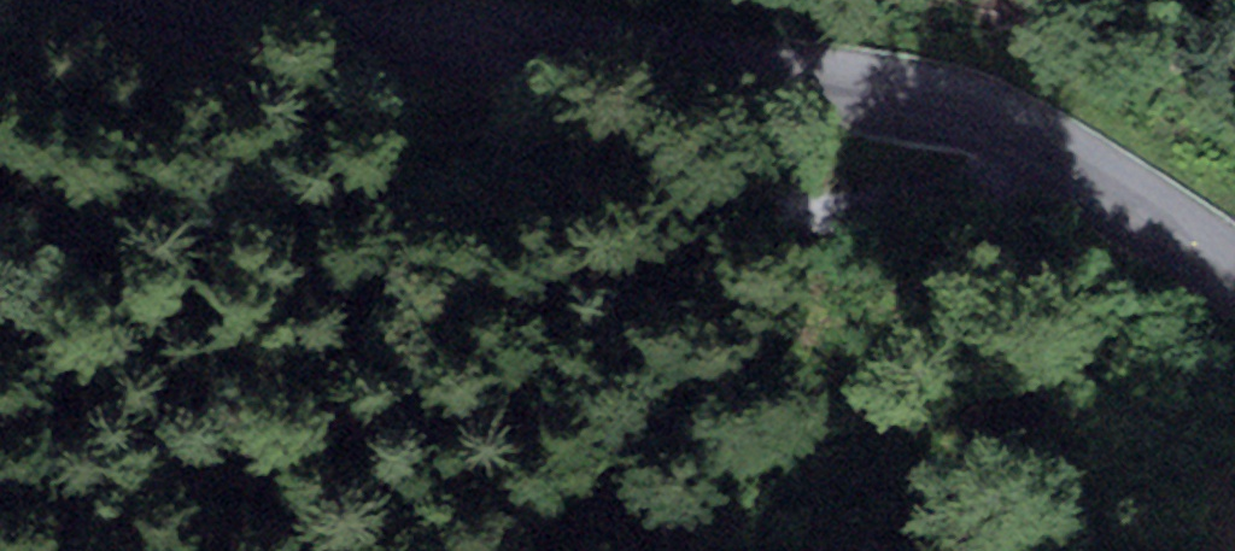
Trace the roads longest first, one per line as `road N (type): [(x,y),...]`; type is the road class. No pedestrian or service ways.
road 1 (tertiary): [(91,0),(188,17),(512,39),(945,108),(1053,153),(1234,255)]
road 2 (track): [(1053,153),(964,198),(818,210),(449,200),(0,246)]

